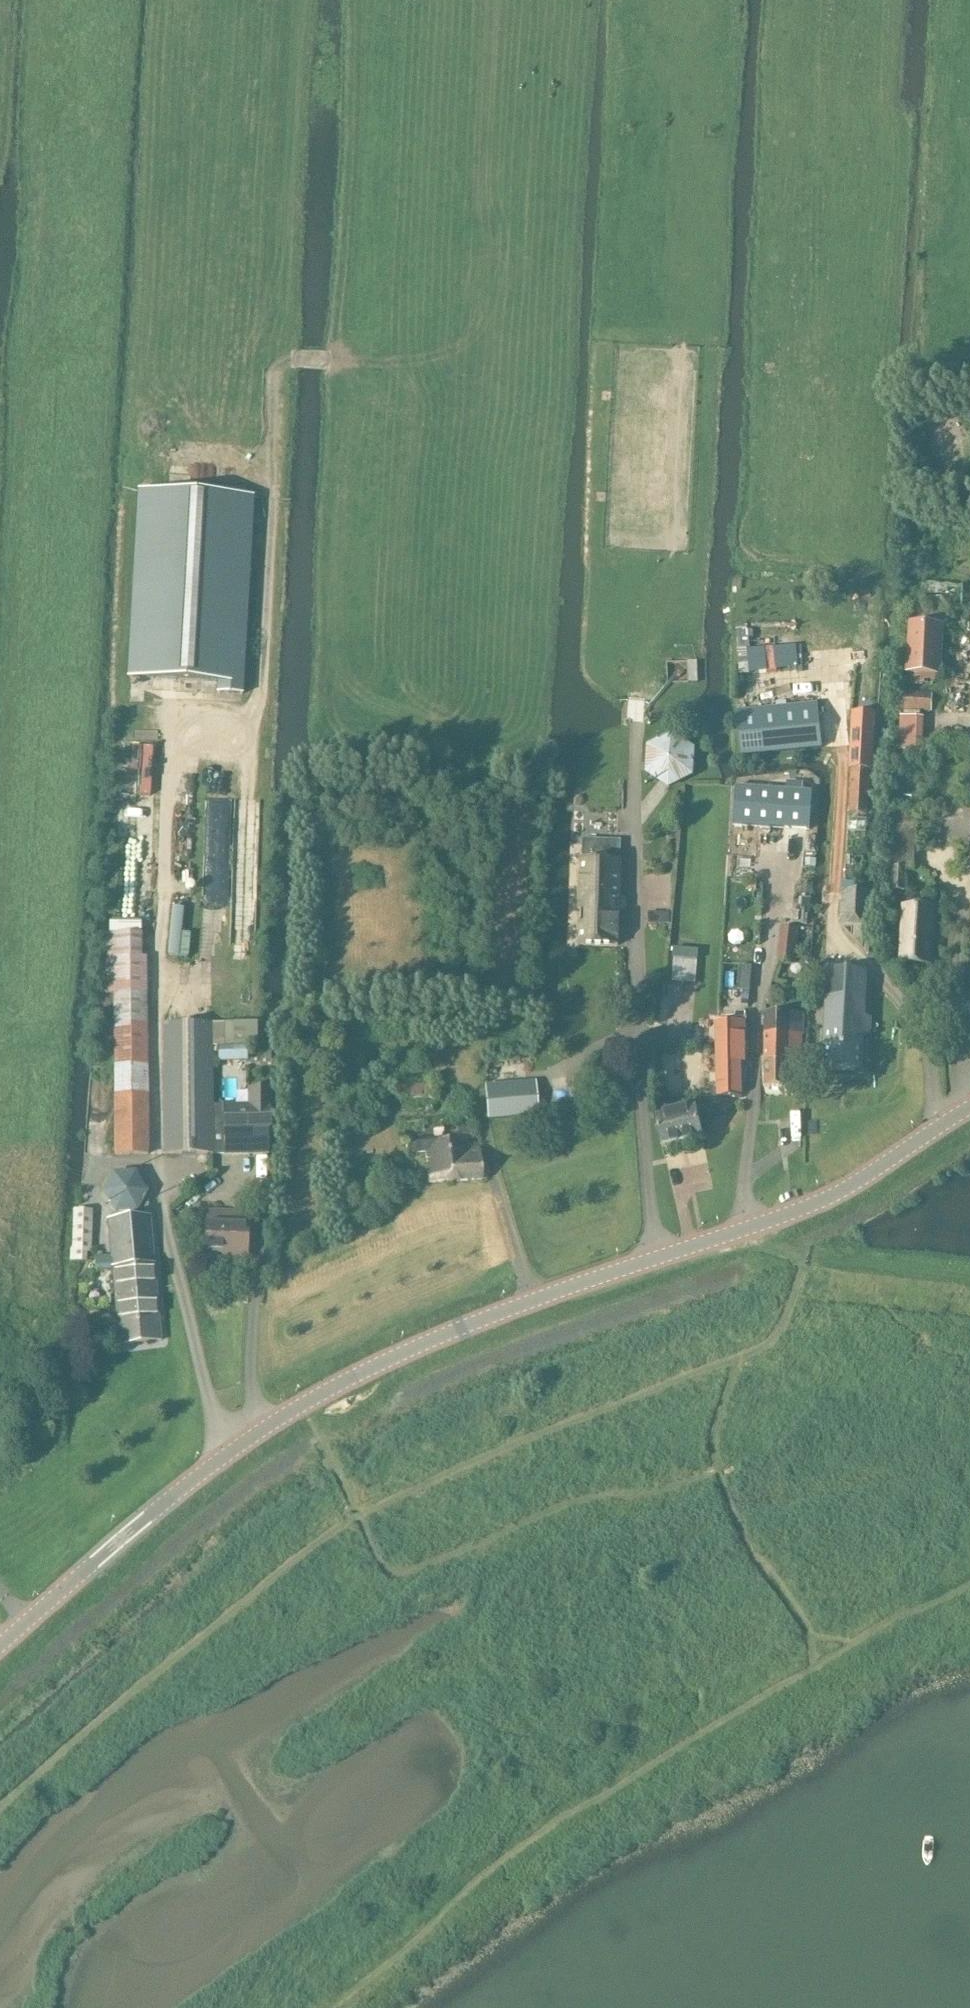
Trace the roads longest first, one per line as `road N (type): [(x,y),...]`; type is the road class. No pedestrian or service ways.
road 1 (tertiary): [(0,1647),(170,1495),(291,1414),(413,1348),(792,1216),(969,1109)]

